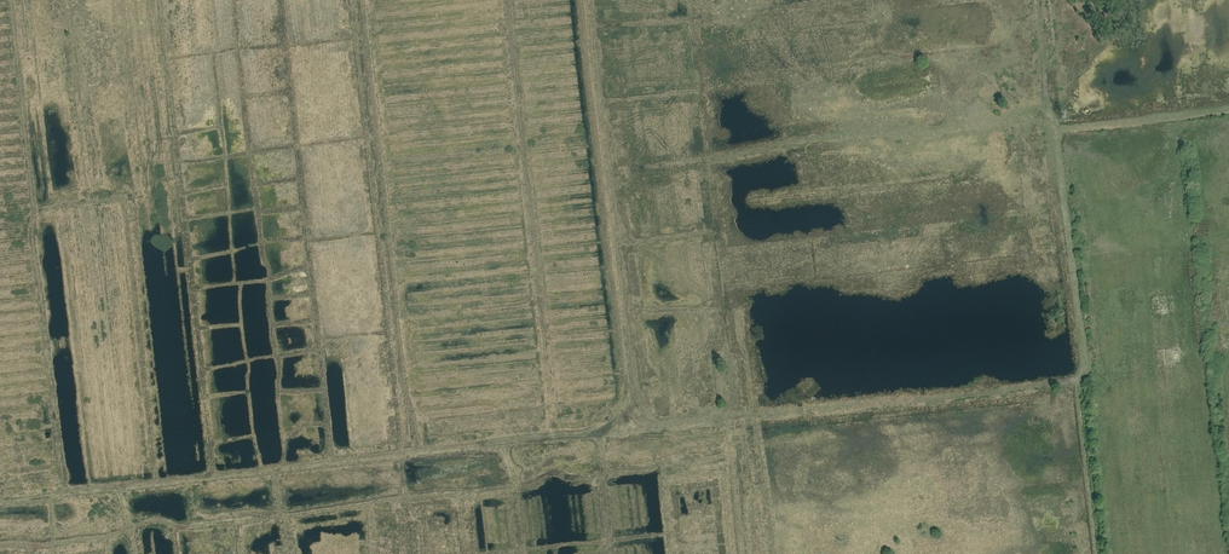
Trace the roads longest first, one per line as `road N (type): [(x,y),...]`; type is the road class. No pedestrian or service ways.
road 1 (track): [(1100,553),(1052,130),(1228,109)]

